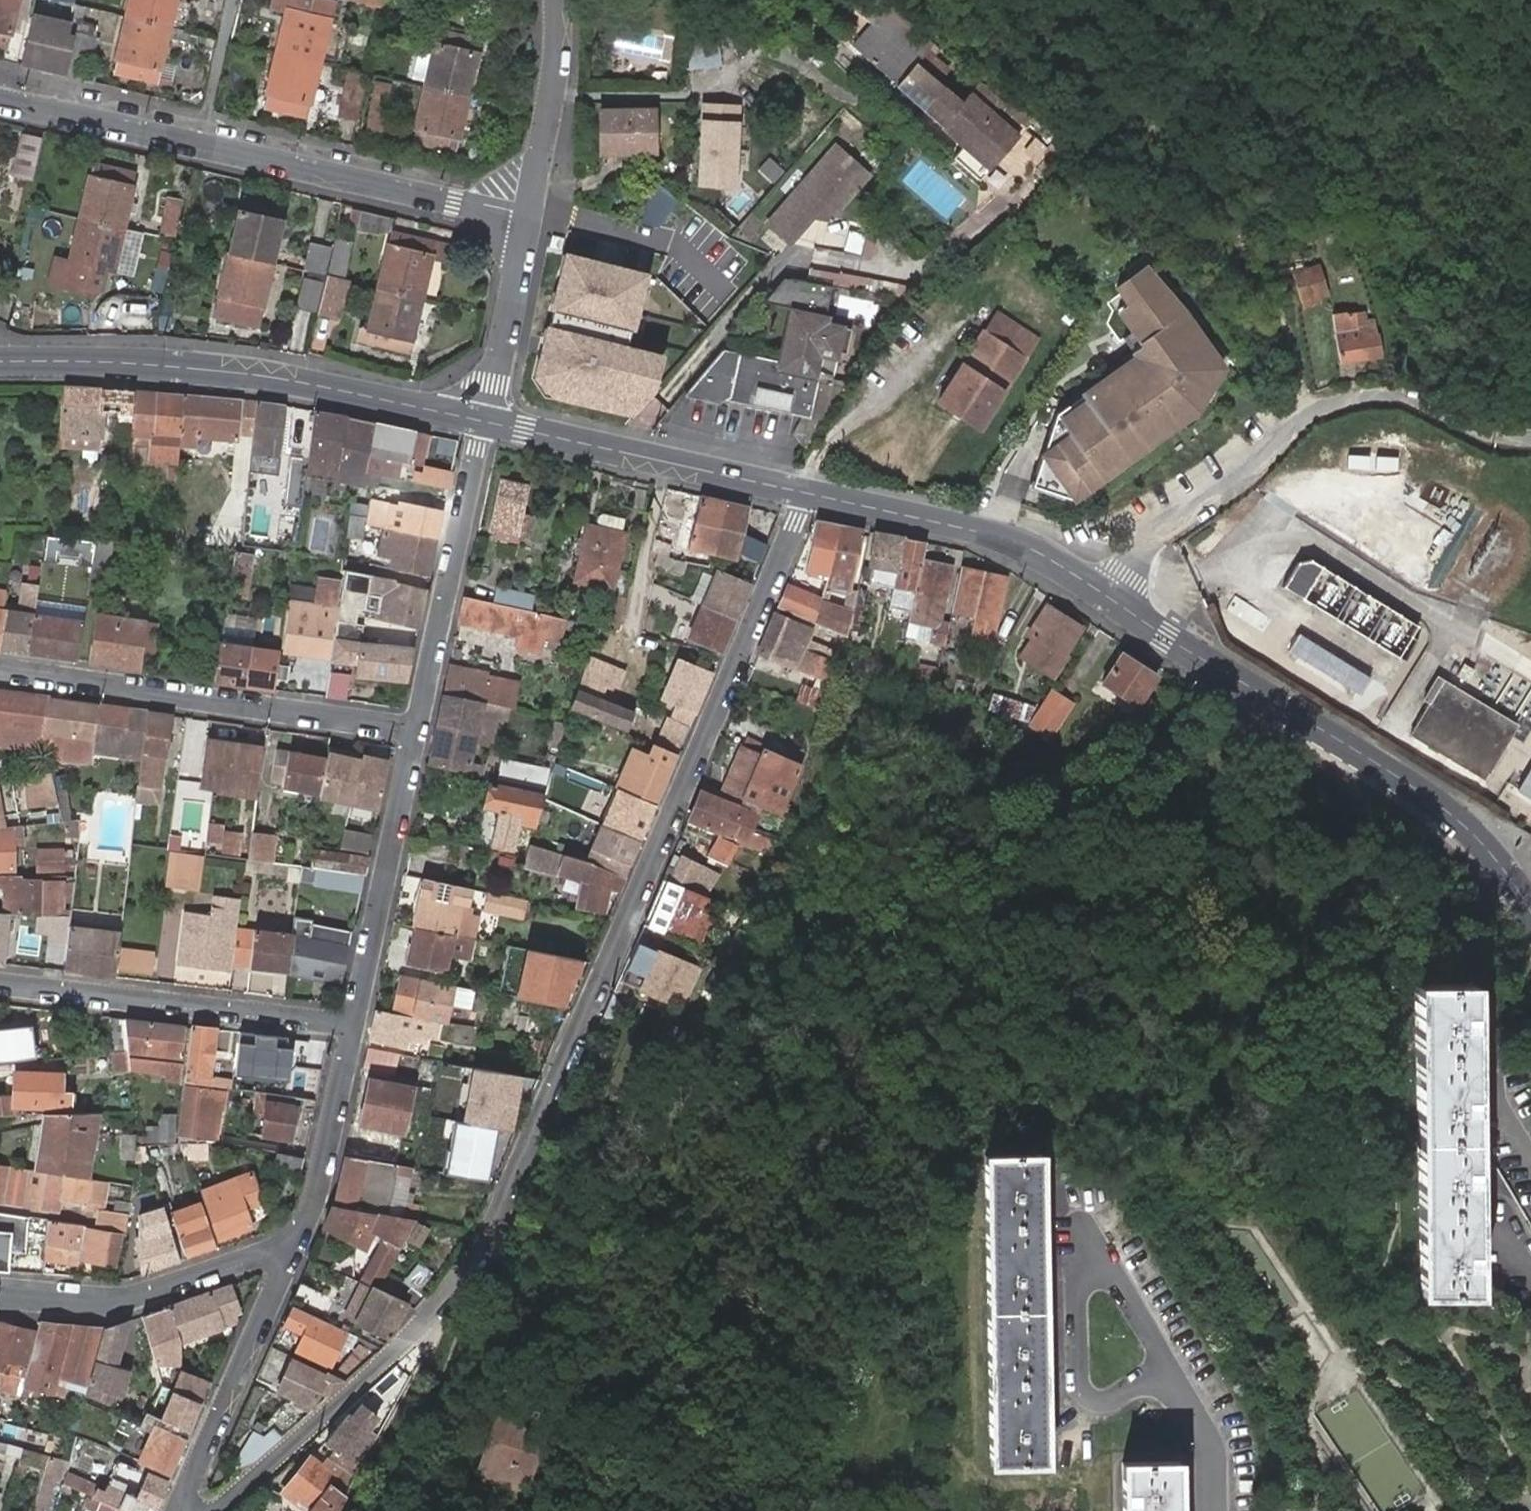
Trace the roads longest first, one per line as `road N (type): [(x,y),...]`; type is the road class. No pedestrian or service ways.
road 1 (residential): [(209,1510),(360,1385),(435,1312),(485,1243),(812,491)]
road 2 (residential): [(0,101),(463,204),(518,256)]
road 3 (residential): [(1103,592),(1447,813),(1530,917)]
road 4 (residential): [(1103,592),(1310,415),(1368,394),(1434,399),(1530,436)]
road 5 (residential): [(0,363),(224,371),(484,421)]
road 6 (residential): [(0,669),(419,726)]
road 7 (residential): [(1176,1381),(1089,1222),(1076,1226),(1078,1416)]
road 8 (residential): [(0,985),(354,1025)]
road 9 (residential): [(484,421),(812,491)]
road 10 (residential): [(419,726),(484,421)]
road 11 (residential): [(812,491),(1006,539),(1103,592)]
road 12 (residential): [(299,1241),(112,1301),(0,1293)]
road 13 (residential): [(419,726),(354,1025)]
road 14 (residential): [(299,1241),(179,1509)]
road 15 (residential): [(559,0),(554,78),(518,256)]
road 16 (residential): [(354,1025),(299,1241)]
road 17 (residential): [(518,256),(484,421)]
road 18 (residential): [(1207,1510),(1204,1442),(1176,1381)]

